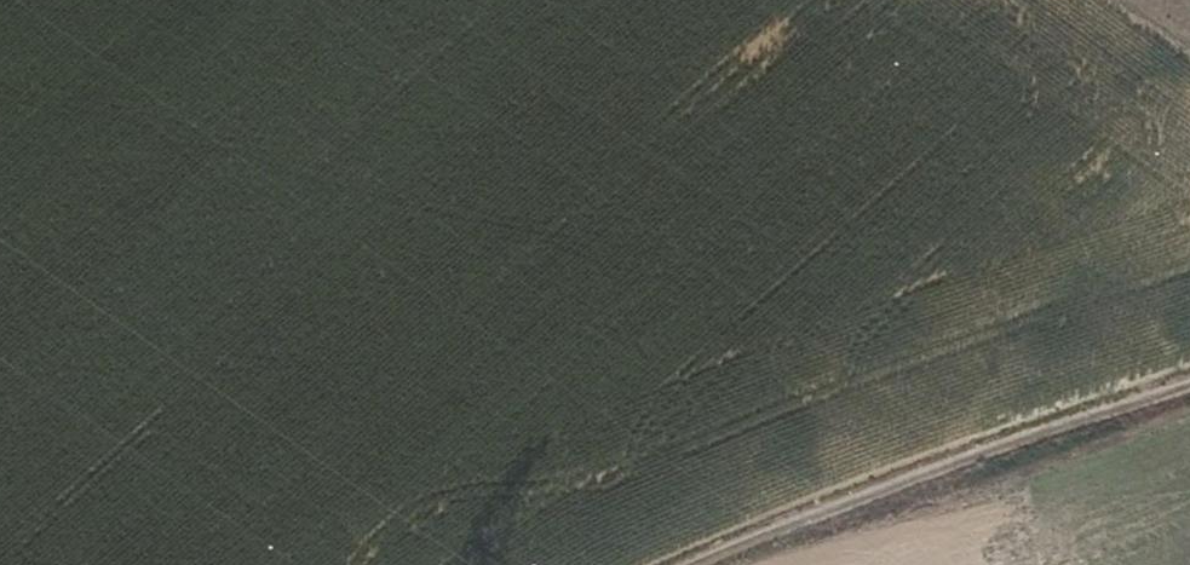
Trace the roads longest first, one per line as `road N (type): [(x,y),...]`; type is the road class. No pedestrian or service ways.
road 1 (track): [(1189,381),(698,564)]

